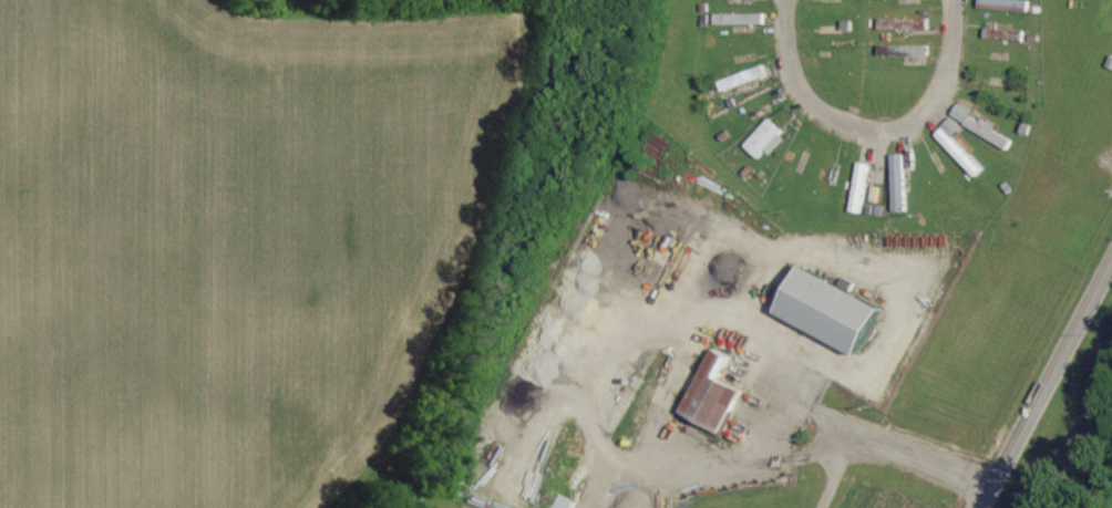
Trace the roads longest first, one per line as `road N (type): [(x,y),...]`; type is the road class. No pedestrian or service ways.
road 1 (residential): [(954,0),(954,51),(933,111),(907,126),(862,127),(793,102),(783,77),(782,0)]
road 2 (secondary): [(1111,251),(975,507)]

